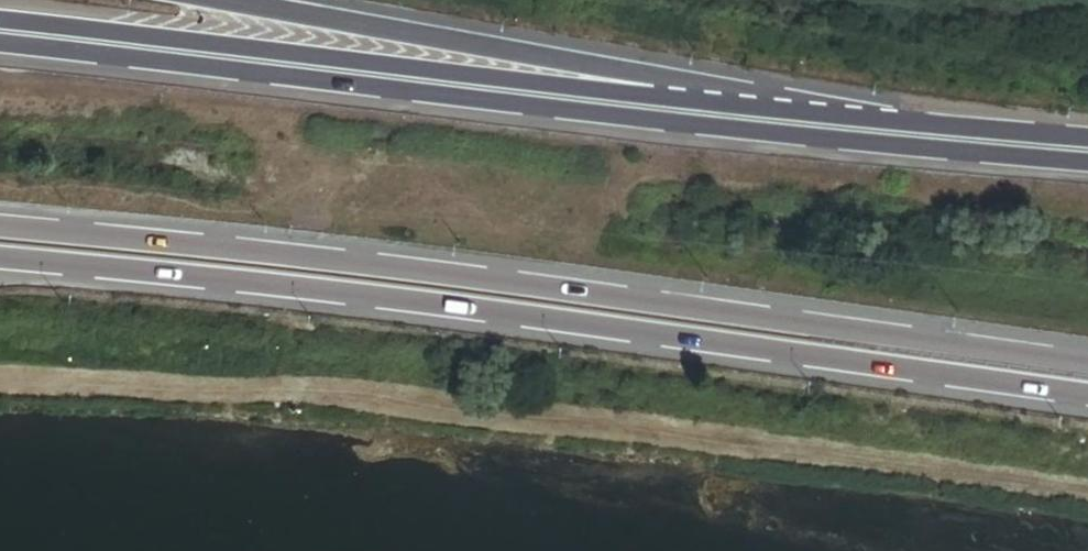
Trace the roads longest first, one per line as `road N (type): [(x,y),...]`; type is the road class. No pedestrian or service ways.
road 1 (motorway): [(0,256),(299,286),(1087,397)]
road 2 (trunk): [(1087,359),(302,253),(0,226)]
road 3 (primary): [(839,132),(0,38)]
road 4 (tertiary): [(839,132),(510,52),(219,0)]
road 5 (primary): [(1087,148),(839,132)]

